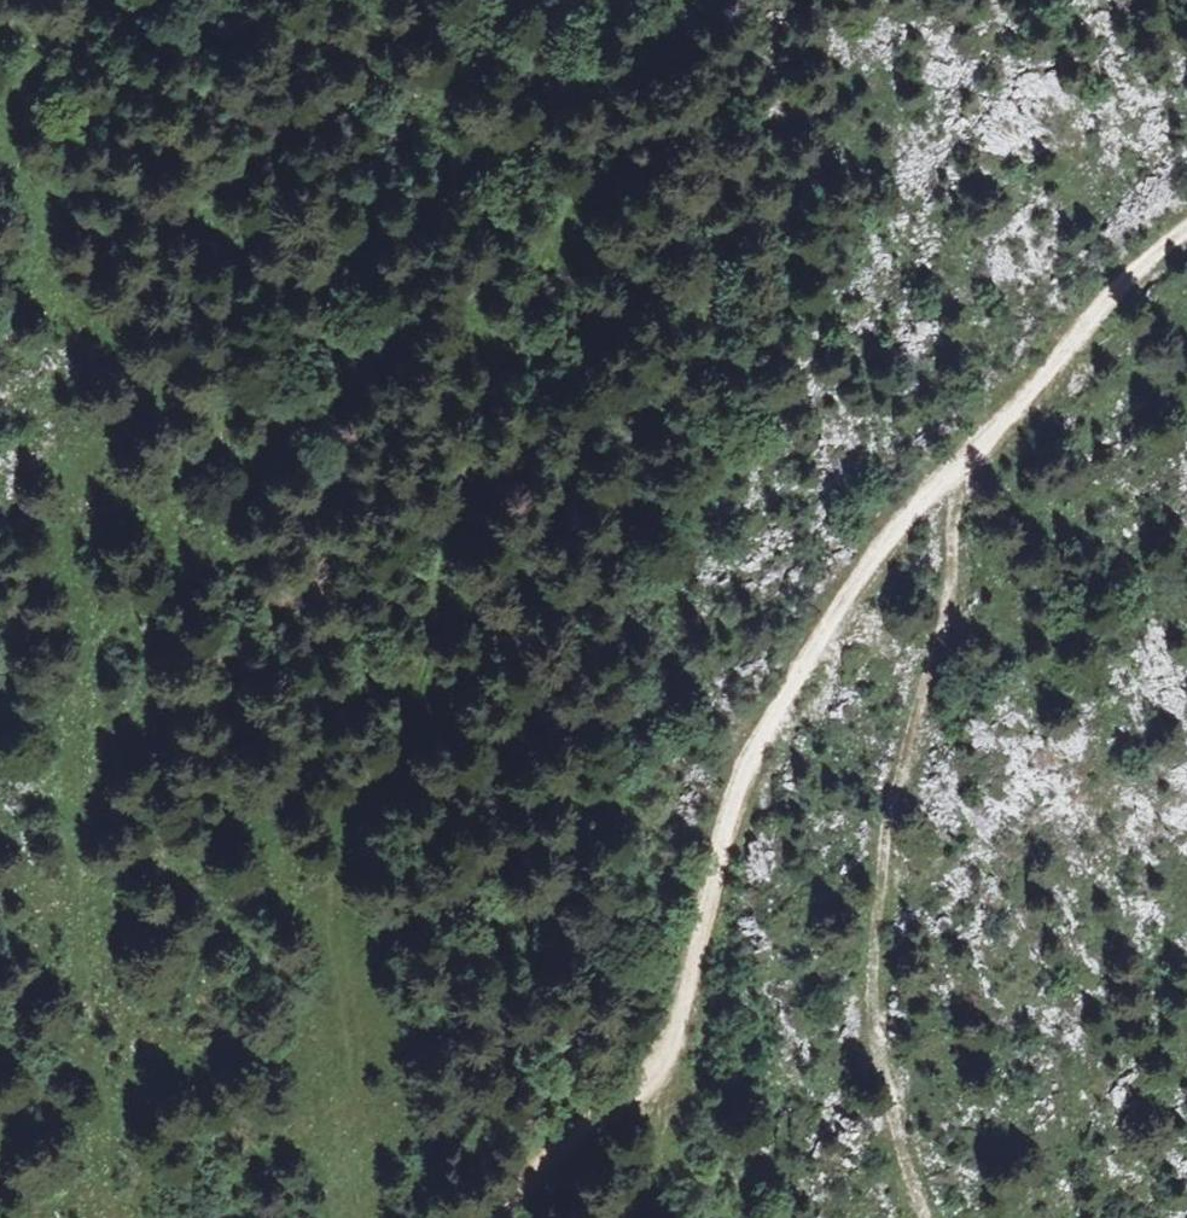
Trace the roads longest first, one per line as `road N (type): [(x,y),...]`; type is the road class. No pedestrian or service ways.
road 1 (track): [(114,1217),(83,955),(74,797),(73,714),(85,645),(75,490),(108,443),(131,388),(107,338),(58,294),(15,145),(14,107),(92,0)]
road 2 (track): [(354,1217),(359,1064),(337,916),(346,854),(392,762),(475,468),(563,229),(623,93),(690,0)]
road 3 (track): [(494,1217),(656,1083),(673,1045),(715,847),(744,771),(846,592),(950,473)]
road 4 (track): [(950,473),(947,604),(891,813),(873,982),(875,1027),(927,1217)]
road 5 (track): [(950,473),(1127,278),(1186,230)]

